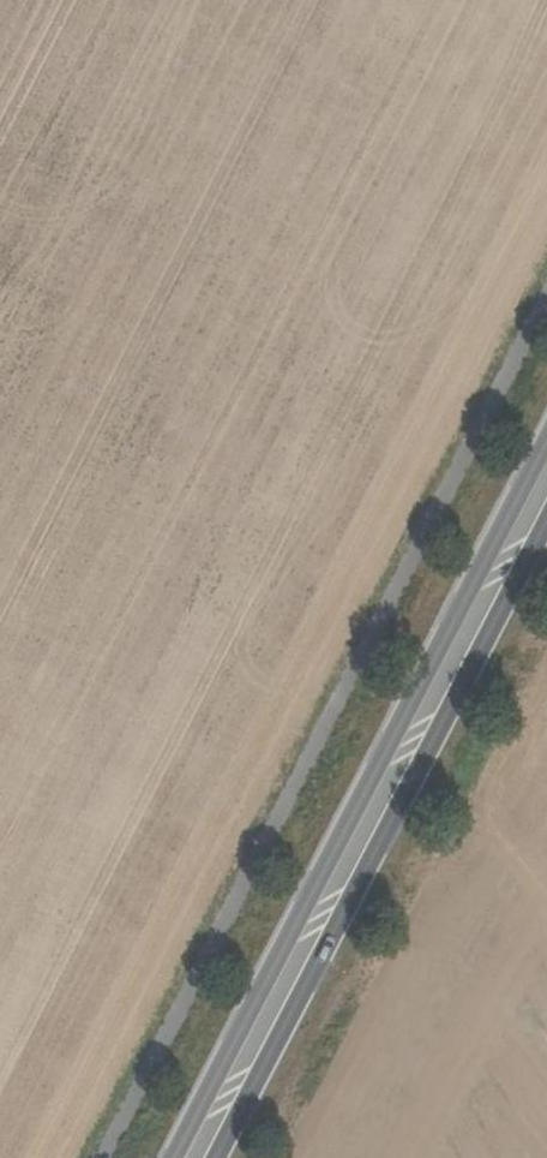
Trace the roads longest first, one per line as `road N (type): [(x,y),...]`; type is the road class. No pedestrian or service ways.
road 1 (primary): [(546,438),(173,1157)]
road 2 (primary): [(215,1157),(546,520)]

